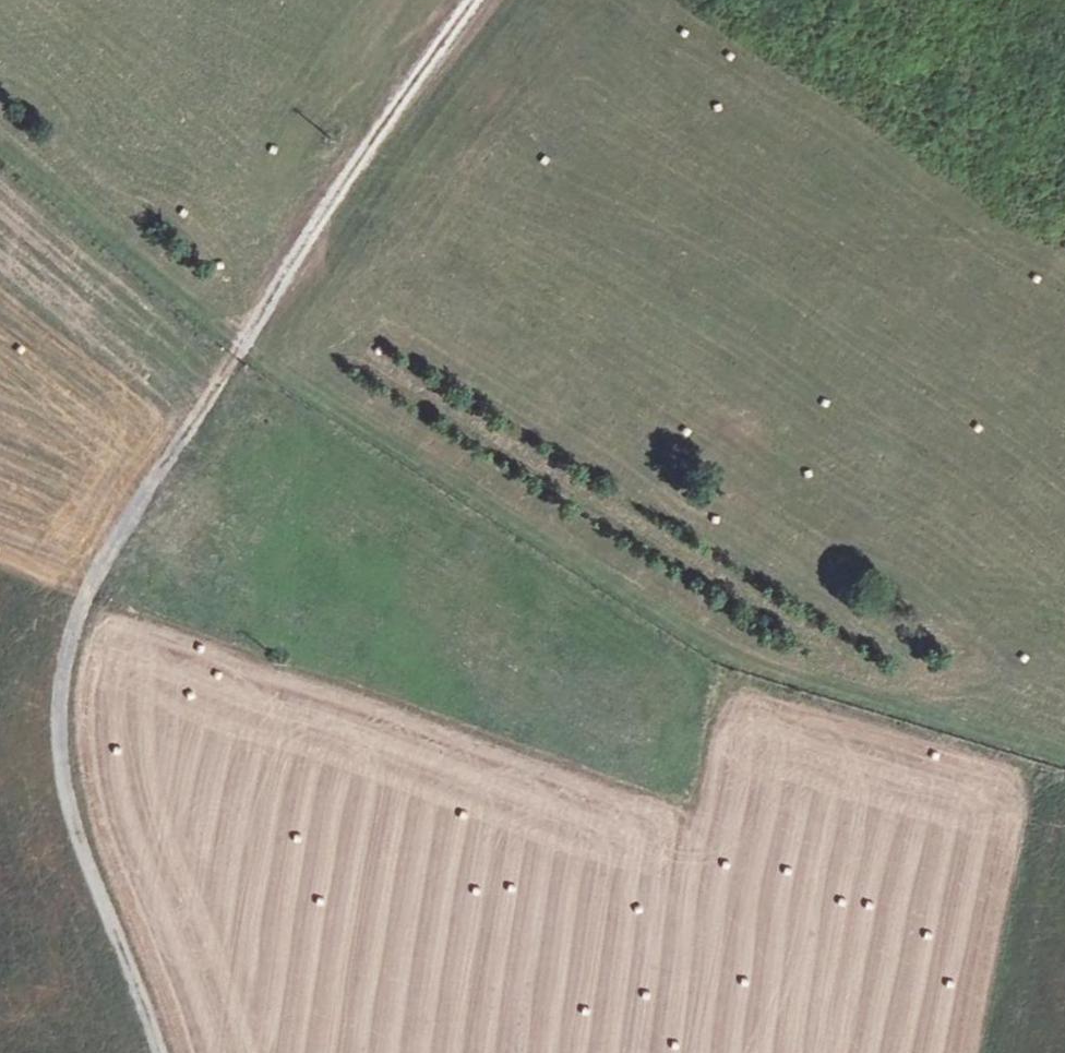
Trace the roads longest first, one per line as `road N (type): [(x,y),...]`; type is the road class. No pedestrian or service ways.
road 1 (track): [(166,1052),(69,800),(57,732),(64,656),(84,584),(485,0)]

